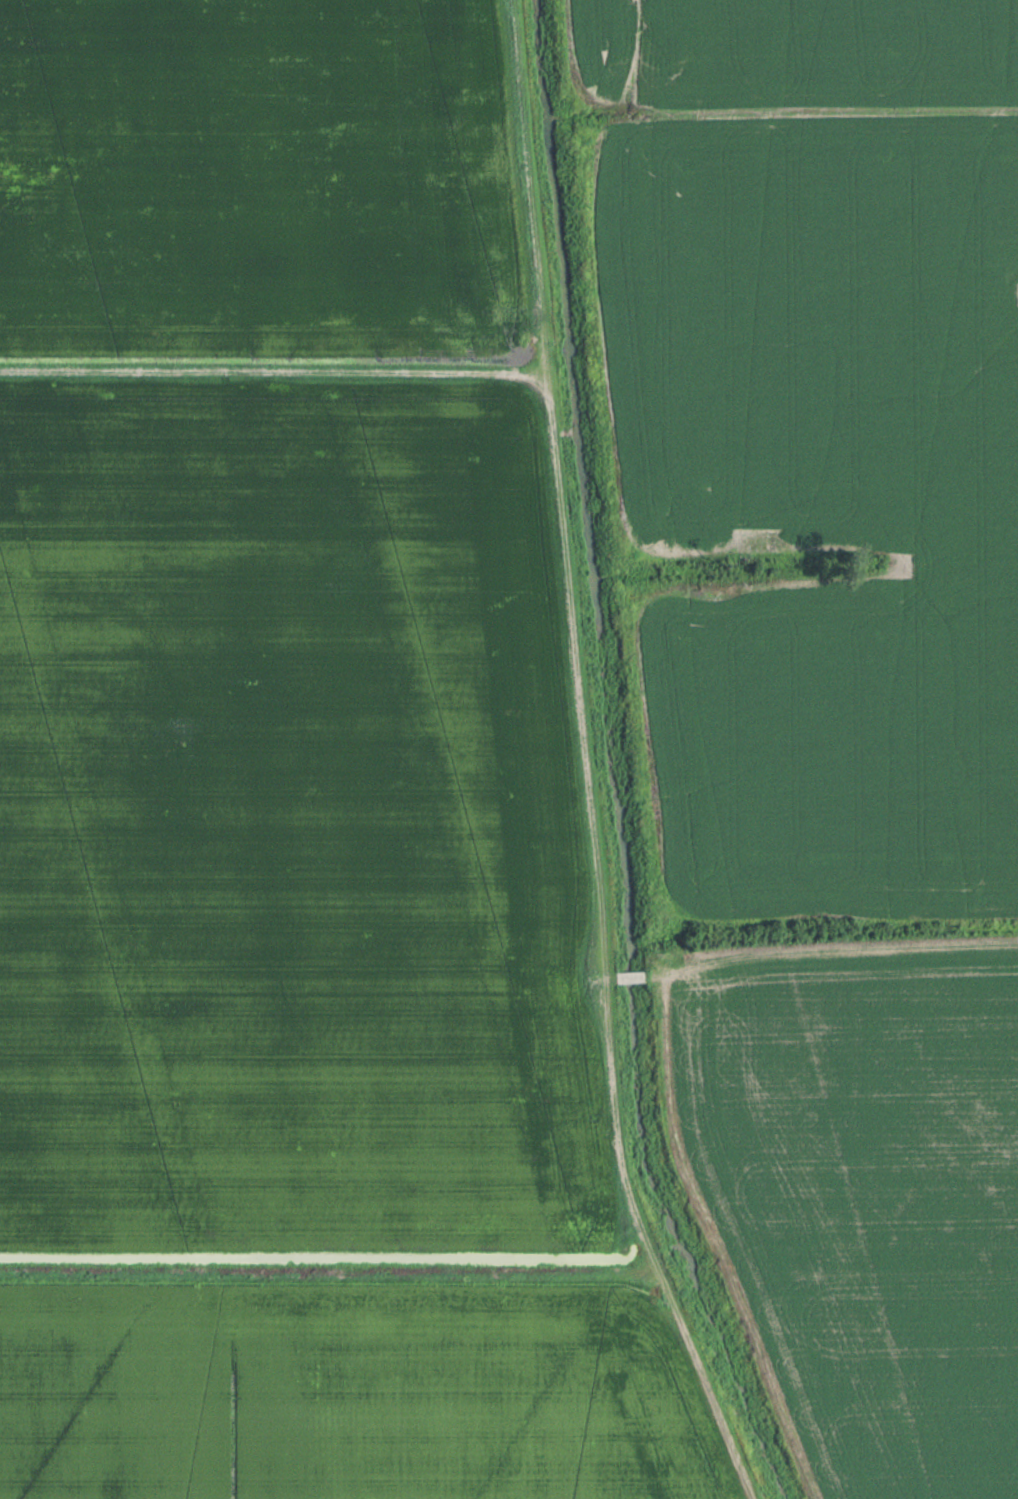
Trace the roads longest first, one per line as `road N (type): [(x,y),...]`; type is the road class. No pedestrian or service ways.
road 1 (track): [(511,0),(603,908),(614,1129),(622,1178),(752,1498)]

